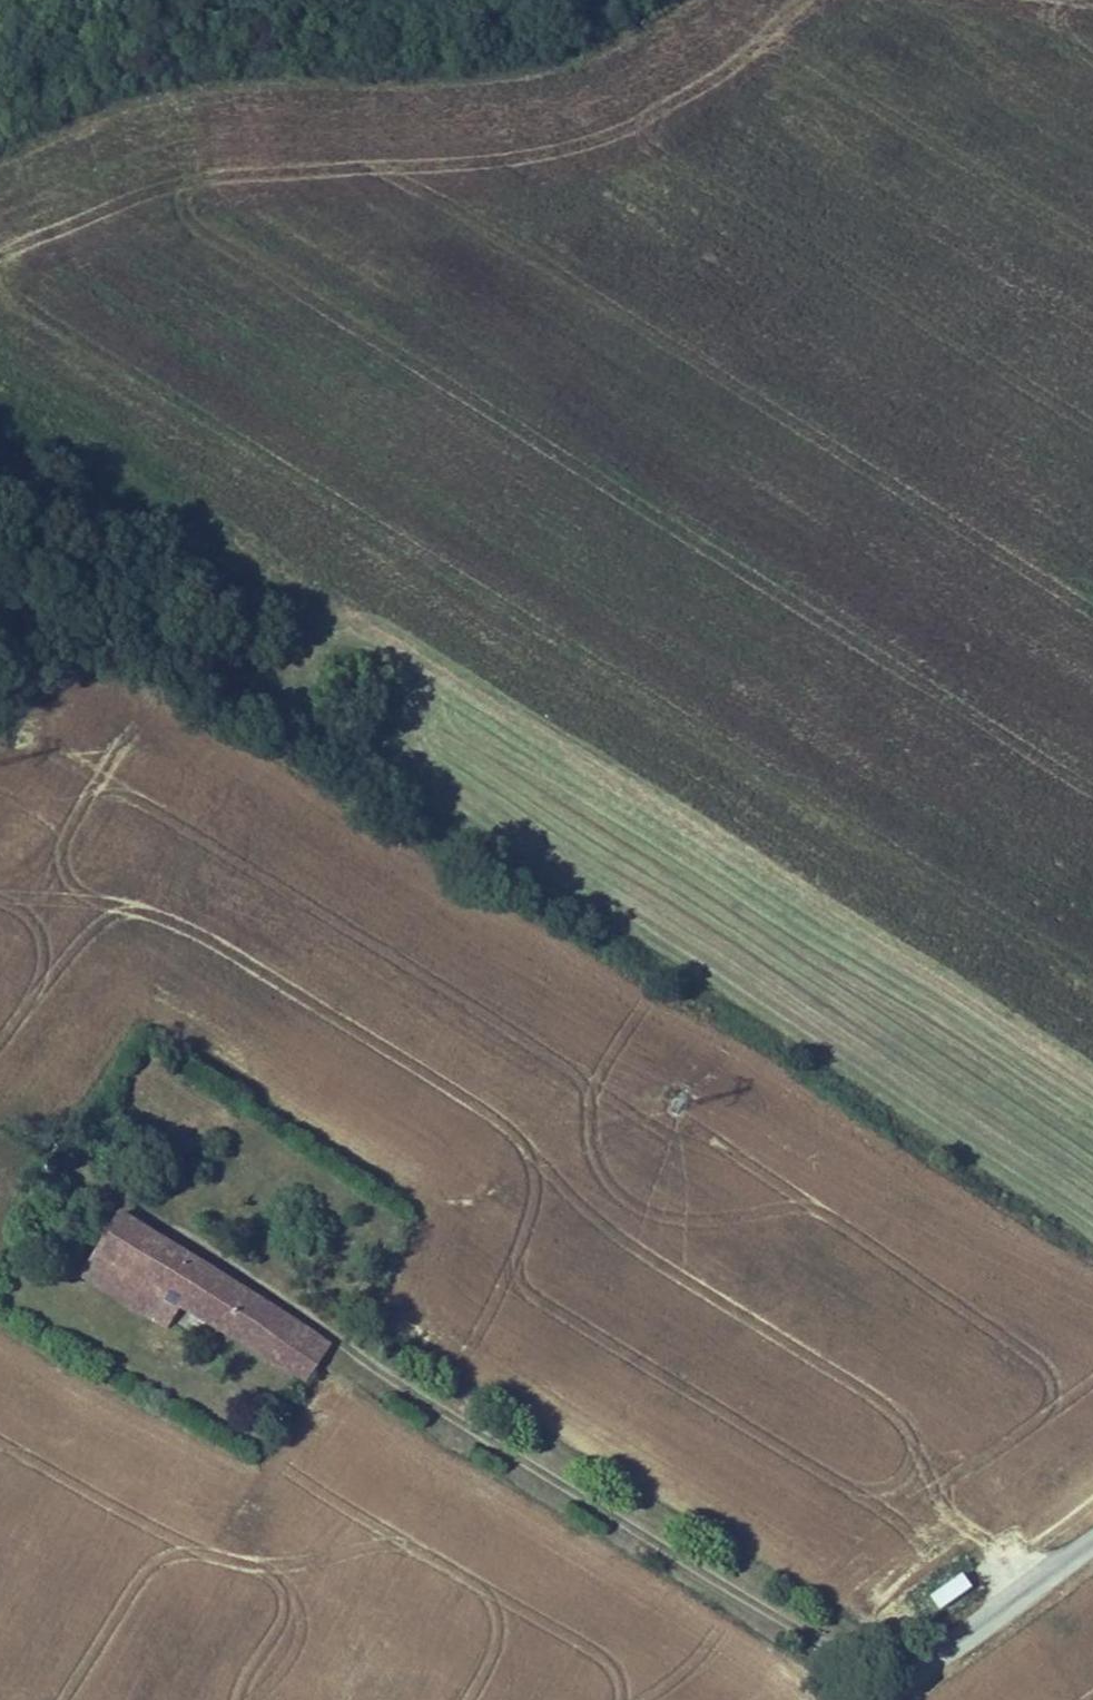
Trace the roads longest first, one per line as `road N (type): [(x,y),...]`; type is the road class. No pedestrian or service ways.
road 1 (track): [(901,1684),(750,1602),(452,1419),(124,1203)]
road 2 (unclassified): [(878,1699),(1092,1545)]

